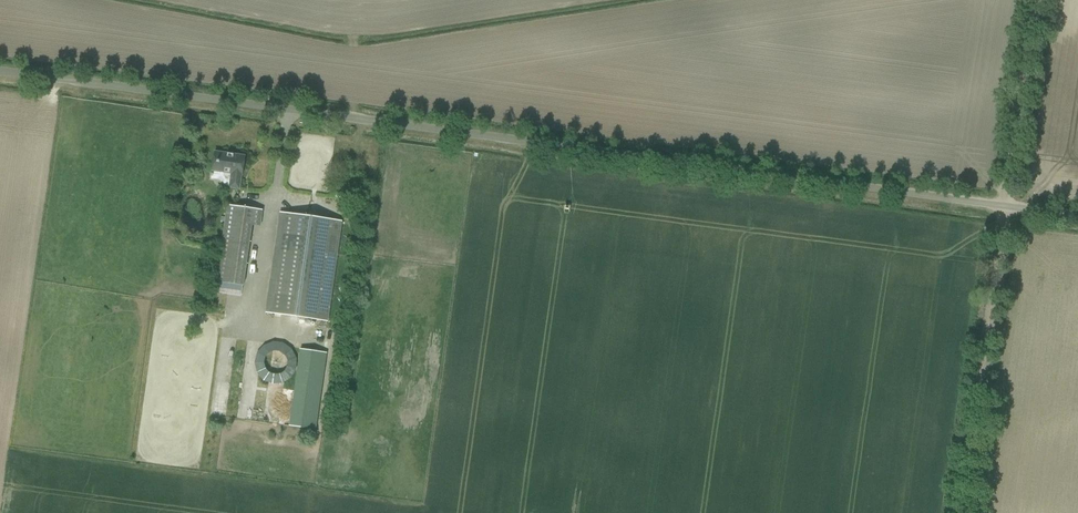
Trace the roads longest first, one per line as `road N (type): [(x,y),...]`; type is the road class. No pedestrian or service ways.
road 1 (unclassified): [(1077,215),(0,71)]
road 2 (track): [(961,512),(1036,0)]

